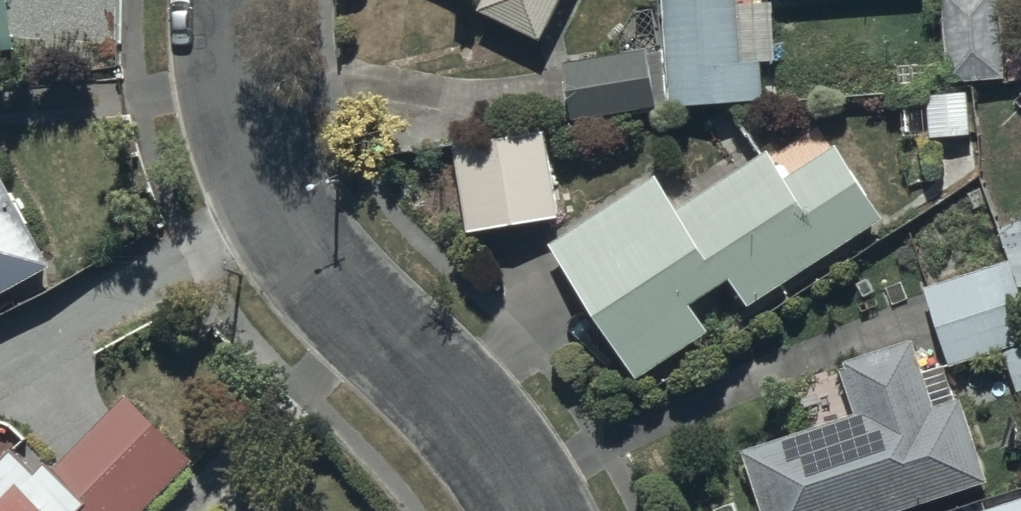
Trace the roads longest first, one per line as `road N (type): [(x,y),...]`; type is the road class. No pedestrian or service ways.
road 1 (residential): [(540,510),(510,451),(357,297),(280,203),(227,62),(233,0)]

